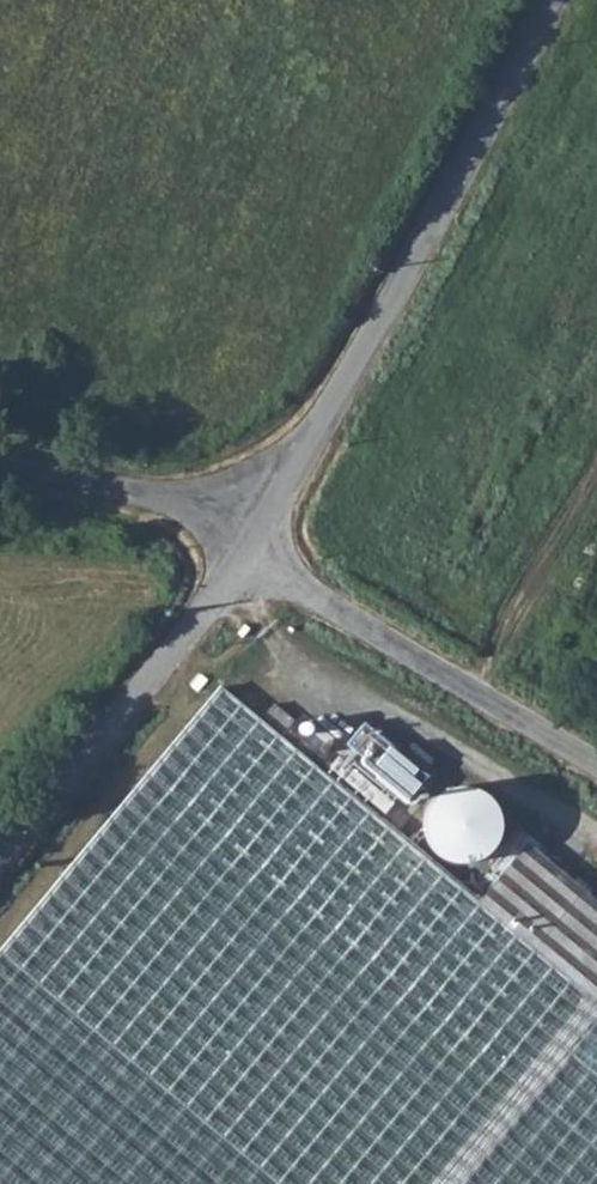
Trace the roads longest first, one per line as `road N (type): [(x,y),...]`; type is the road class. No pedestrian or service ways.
road 1 (unclassified): [(550,0),(347,379),(243,539)]
road 2 (unclassified): [(243,539),(369,629),(596,764)]
road 3 (unclassified): [(243,539),(178,643),(0,862)]
road 4 (unclassified): [(0,463),(176,506),(243,539)]

